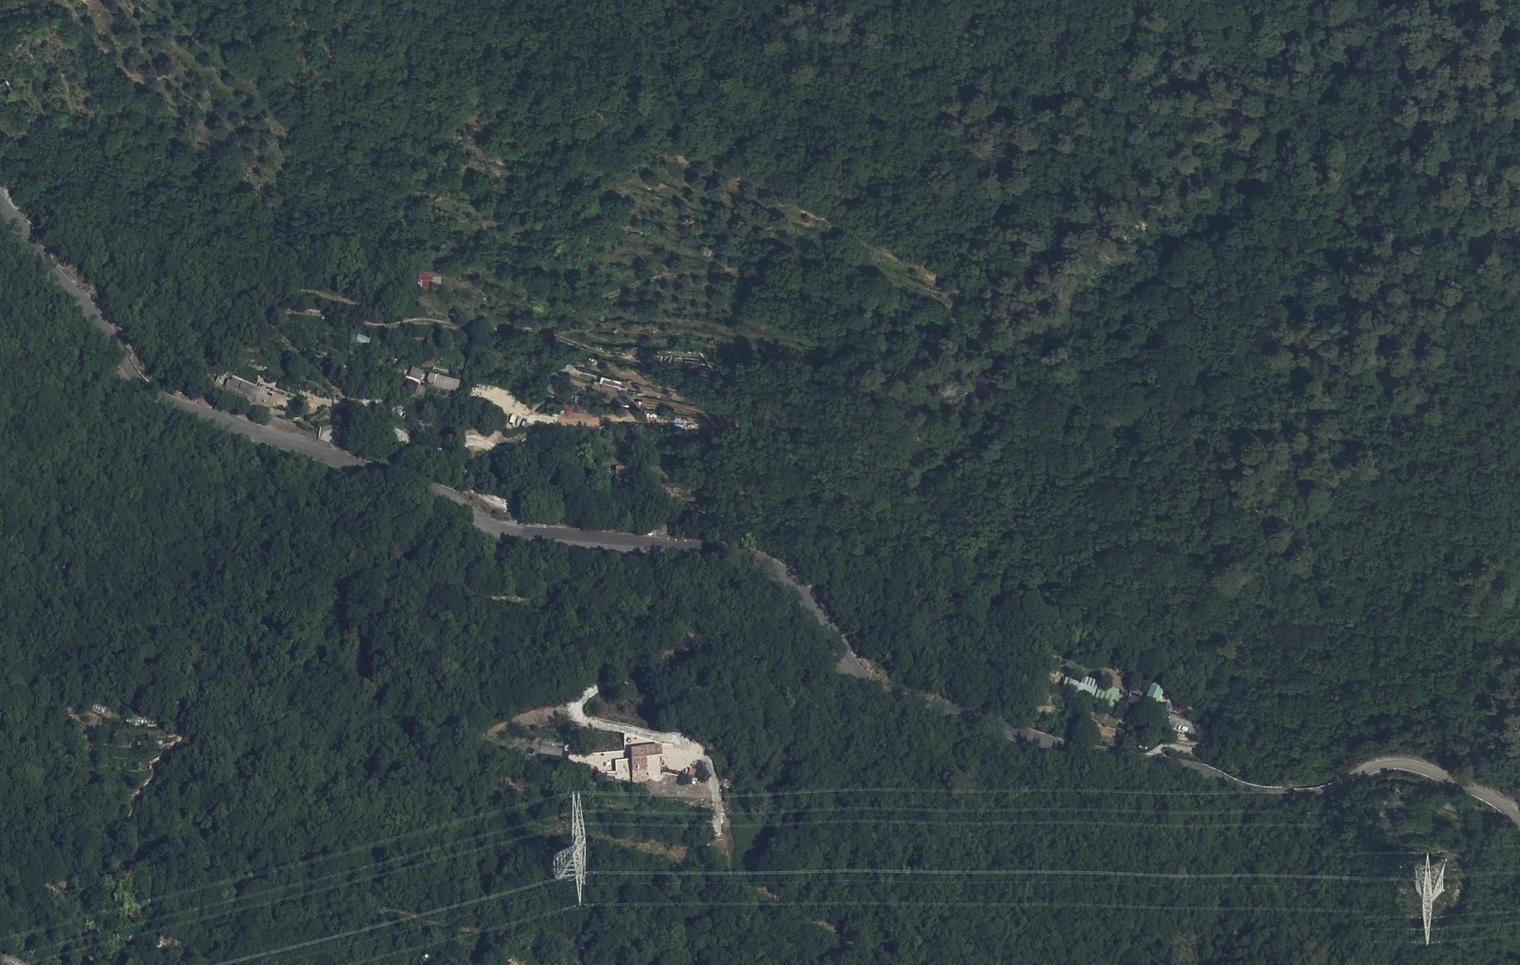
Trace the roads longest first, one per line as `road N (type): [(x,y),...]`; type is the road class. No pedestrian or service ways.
road 1 (tertiary): [(0,199),(97,313),(136,377),(174,405),(443,493),(494,529),(753,561),(803,591),(854,668),(876,686),(1062,752),(1190,767),(1288,795),(1320,794),(1379,763),(1422,762),(1498,797),(1519,820)]

